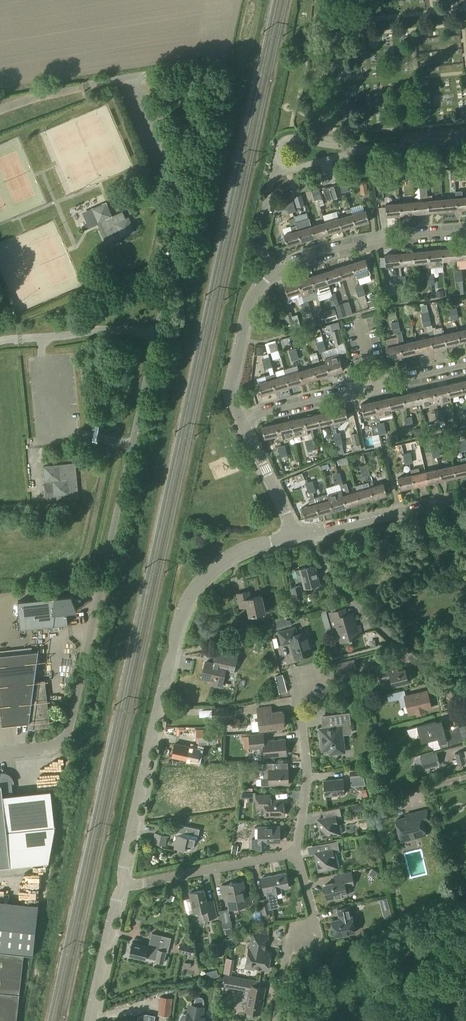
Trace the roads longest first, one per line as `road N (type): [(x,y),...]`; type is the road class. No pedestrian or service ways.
road 1 (residential): [(0,752),(54,746),(69,730),(180,209),(131,76),(0,109)]
road 2 (residential): [(120,884),(183,615),(198,586),(233,555),(297,537)]
road 3 (residential): [(465,708),(352,601),(307,534)]
road 4 (residential): [(293,853),(307,775),(293,675),(320,670)]
road 5 (residential): [(465,232),(382,239),(274,271)]
road 6 (residential): [(278,1020),(291,939),(313,920),(293,853)]
road 7 (residential): [(120,884),(293,853)]
road 8 (residential): [(307,534),(465,498)]
road 9 (residential): [(240,419),(232,387),(249,307),(274,271)]
road 10 (residential): [(89,1020),(120,884)]
road 11 (residential): [(373,386),(240,419)]
road 12 (residential): [(240,419),(297,537)]

